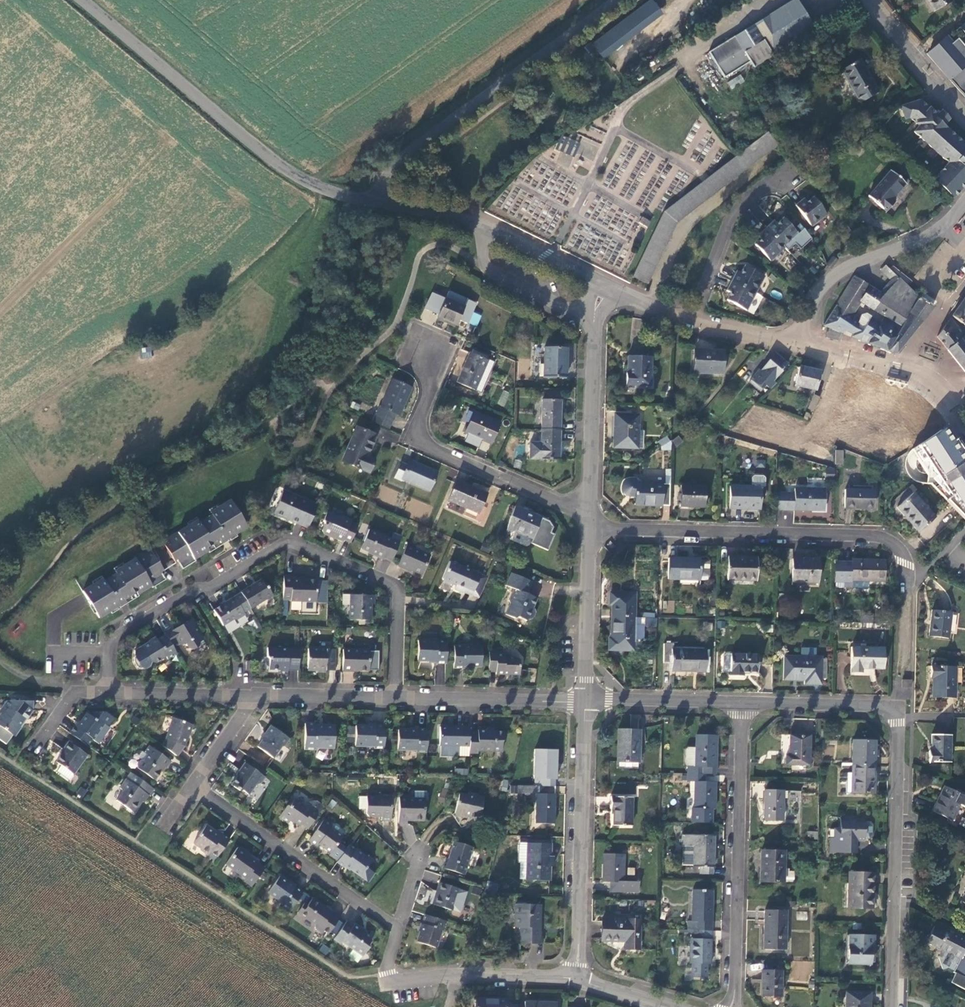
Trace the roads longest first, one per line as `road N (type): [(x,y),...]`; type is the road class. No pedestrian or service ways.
road 1 (residential): [(395,697),(394,586),(287,541),(106,640),(105,696)]
road 2 (unclassified): [(476,216),(332,193),(296,177),(82,0)]
road 3 (residential): [(890,1006),(898,708),(743,704)]
road 4 (residential): [(589,530),(881,536),(897,546),(905,588)]
road 5 (track): [(378,202),(398,163),(619,0)]
road 6 (residential): [(732,1006),(743,704)]
road 7 (residential): [(574,979),(585,702)]
road 8 (residential): [(428,351),(429,392),(417,428),(426,446),(588,509)]
road 9 (residential): [(190,792),(394,927)]
road 10 (residential): [(588,509),(594,320),(604,283)]
road 11 (residential): [(806,343),(833,277),(934,231),(964,202)]
road 12 (track): [(777,156),(681,230),(650,304)]
road 13 (residential): [(585,702),(395,697)]
road 14 (residential): [(964,422),(927,382),(806,343)]
road 15 (residential): [(786,174),(732,215),(697,318)]
road 16 (residential): [(585,702),(589,530)]
road 17 (residential): [(743,704),(585,702)]
road 18 (unclassified): [(964,117),(866,0)]
road 19 (residential): [(254,695),(105,696)]
road 20 (residential): [(604,283),(476,216)]
road 21 (residential): [(395,697),(254,695)]

